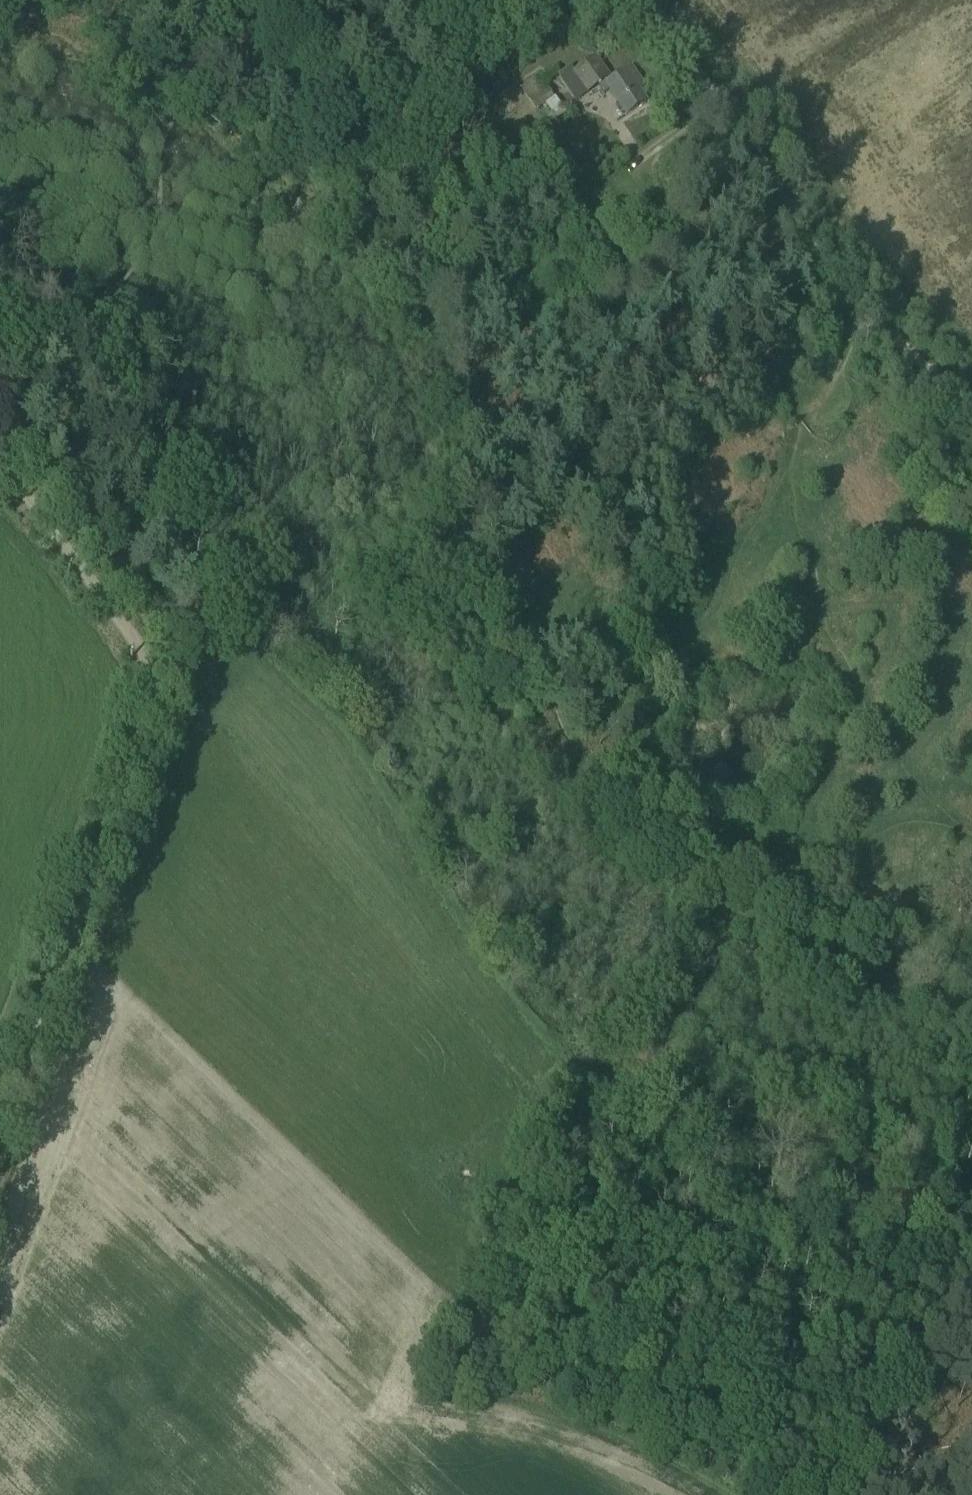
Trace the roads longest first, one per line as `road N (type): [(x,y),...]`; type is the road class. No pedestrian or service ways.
road 1 (track): [(0,463),(153,682),(152,707),(88,894),(0,1126)]
road 2 (unclassified): [(831,262),(651,0)]
road 3 (track): [(971,404),(889,331),(831,262)]

